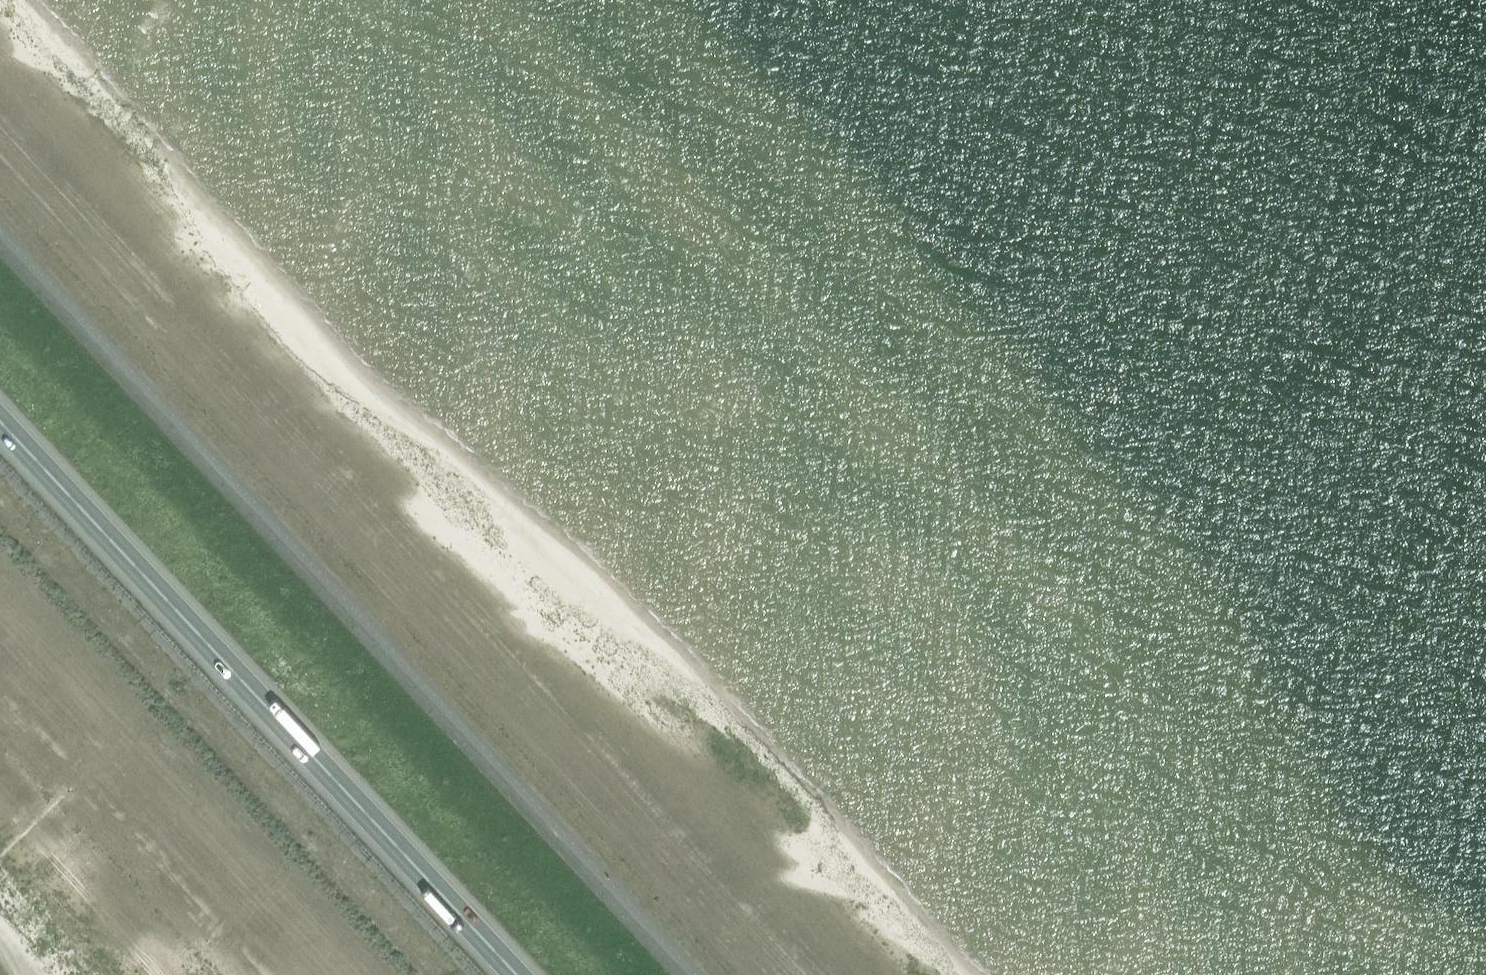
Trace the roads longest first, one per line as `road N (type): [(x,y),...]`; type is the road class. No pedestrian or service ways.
road 1 (trunk): [(515,974),(0,424)]

